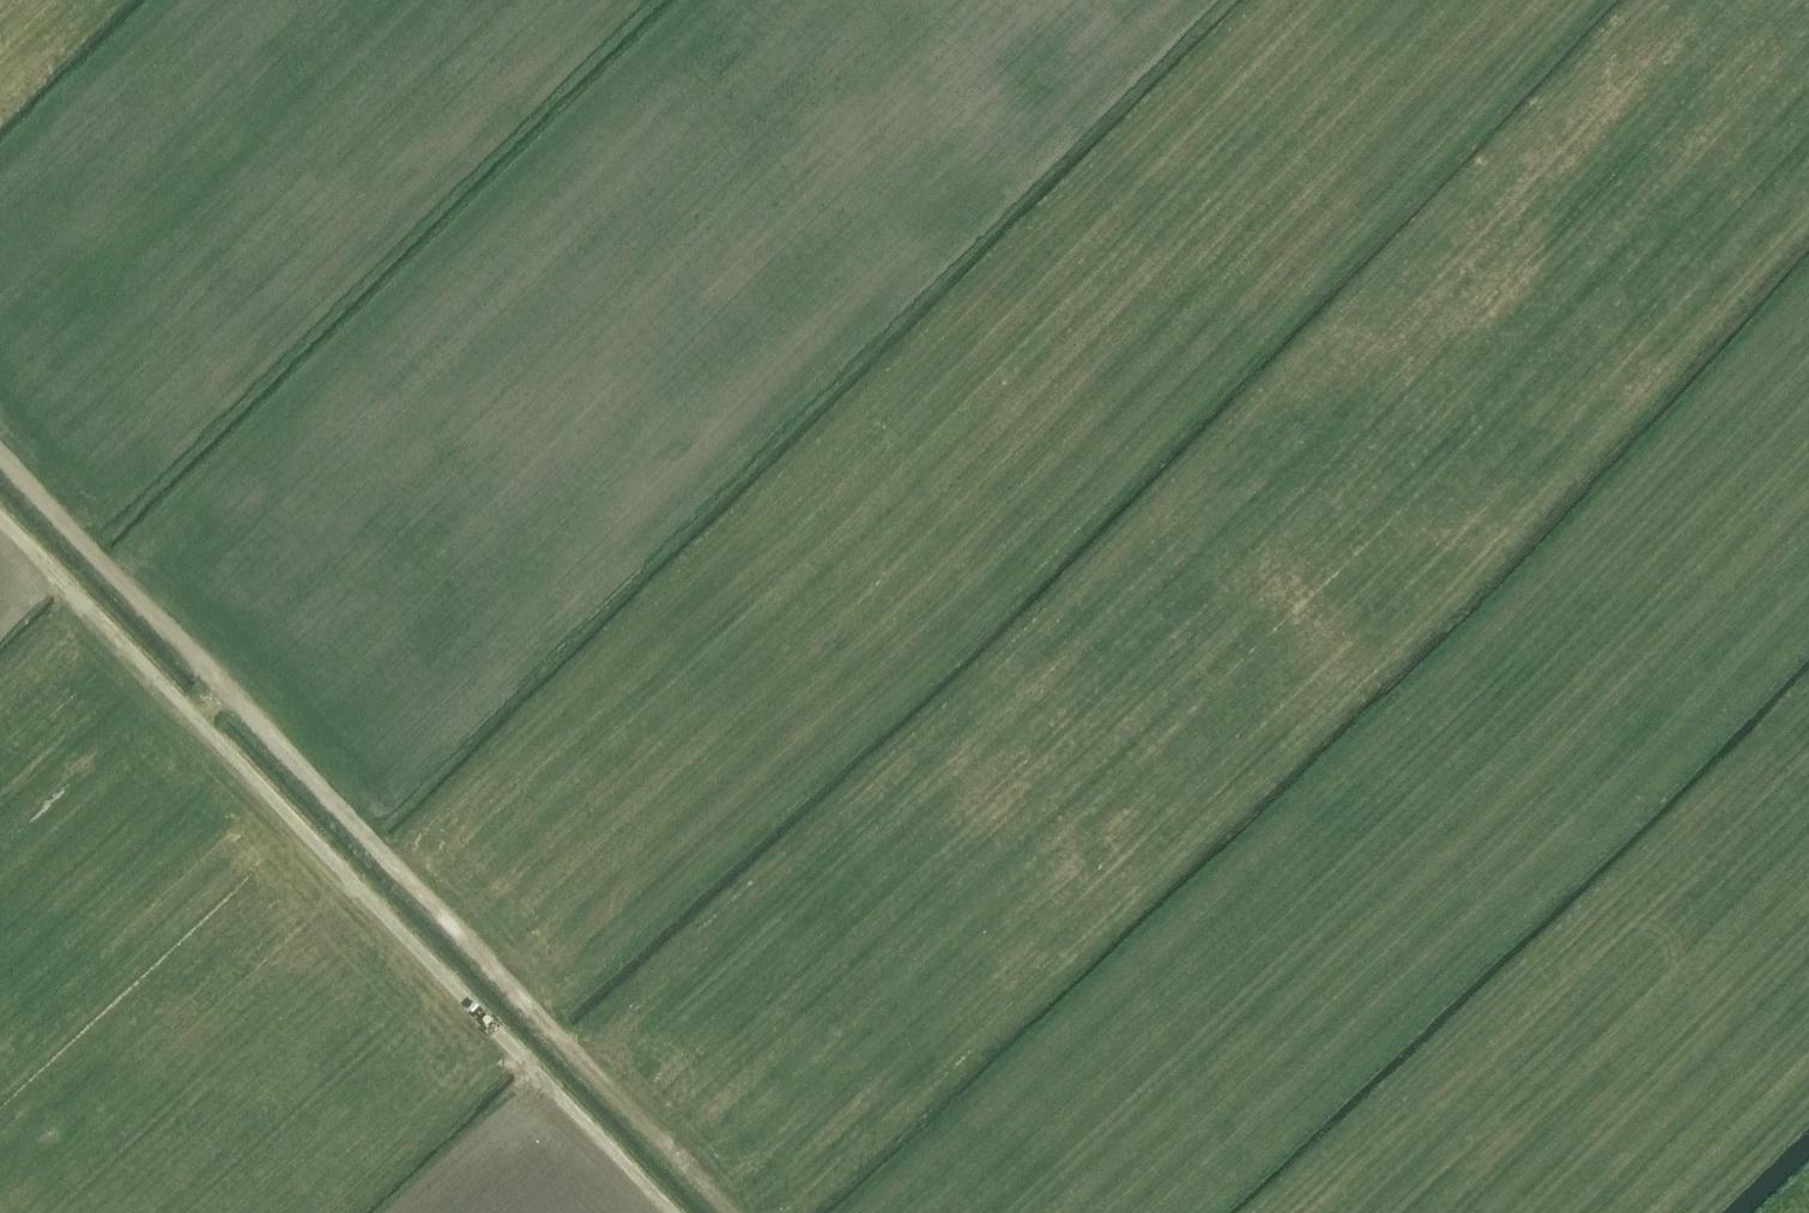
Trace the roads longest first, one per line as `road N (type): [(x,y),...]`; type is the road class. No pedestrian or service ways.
road 1 (track): [(81,596),(673,1212)]
road 2 (track): [(0,512),(81,596),(102,581)]

